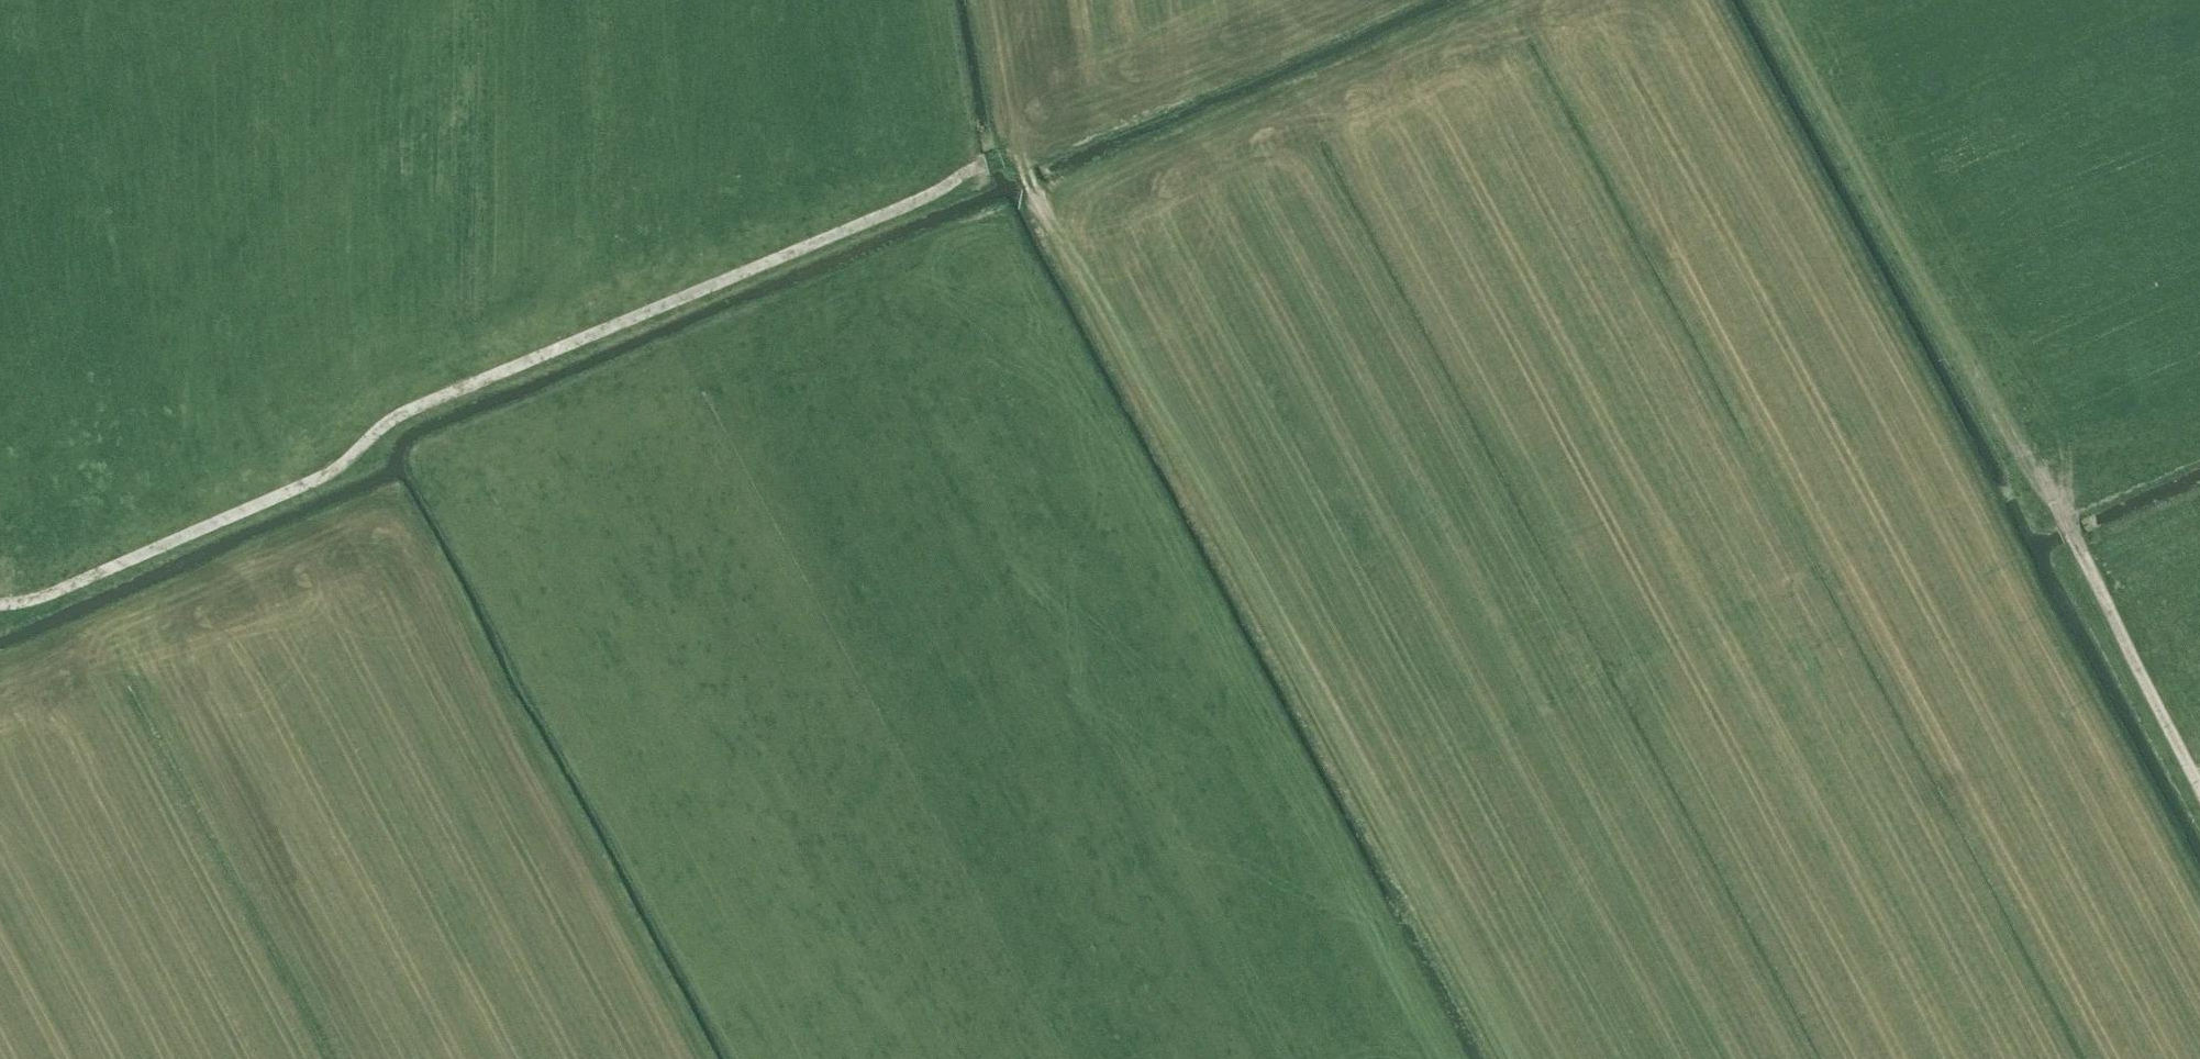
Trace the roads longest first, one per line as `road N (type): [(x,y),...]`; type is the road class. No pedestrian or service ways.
road 1 (track): [(0,605),(34,600),(341,466),(401,412),(942,191),(980,166),(1018,154),(1034,199)]
road 2 (track): [(2199,788),(2056,510)]

